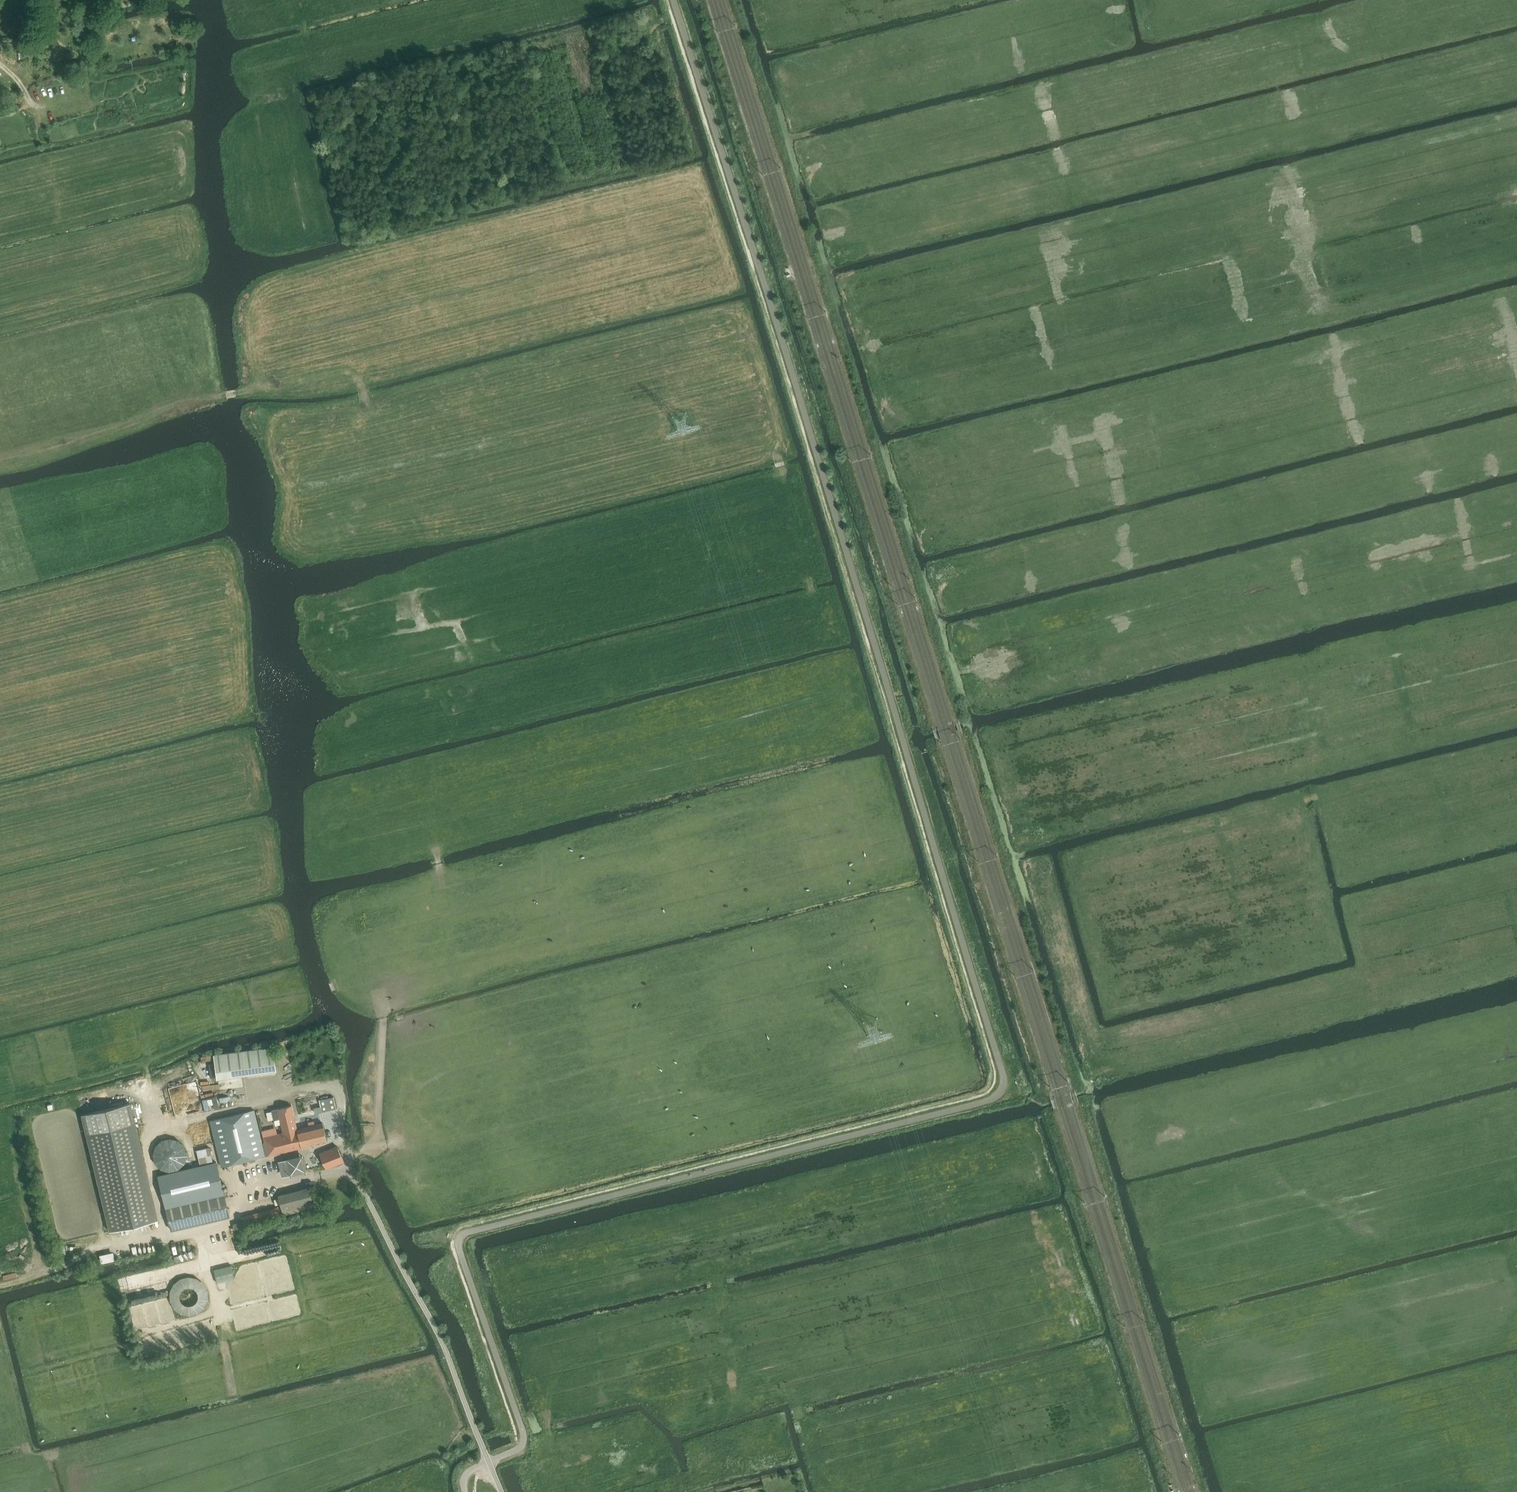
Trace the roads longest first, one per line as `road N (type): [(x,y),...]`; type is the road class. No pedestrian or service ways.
road 1 (unclassified): [(502,1491),(443,1343),(366,1196)]
road 2 (track): [(236,1198),(332,1175),(359,1178),(366,1196)]

